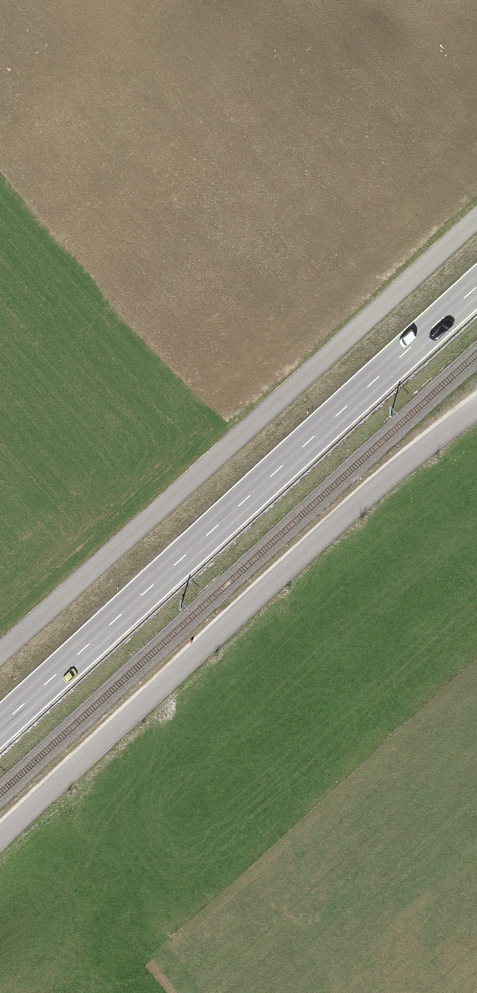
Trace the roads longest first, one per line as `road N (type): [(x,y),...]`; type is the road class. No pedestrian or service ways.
road 1 (primary): [(476,287),(0,726)]
road 2 (unclassified): [(476,408),(353,509),(0,838)]

